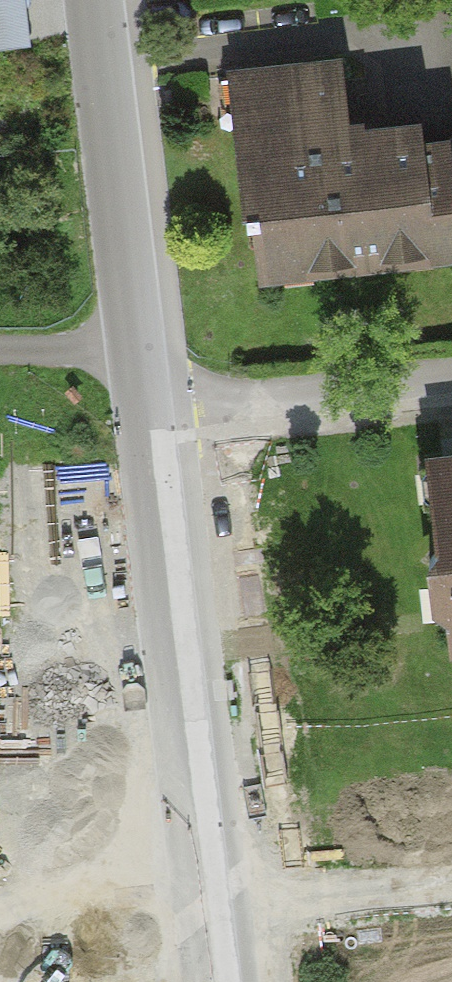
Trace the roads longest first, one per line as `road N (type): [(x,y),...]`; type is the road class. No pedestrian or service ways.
road 1 (residential): [(145,418),(211,981)]
road 2 (residential): [(97,0),(145,418)]
road 3 (residential): [(145,418),(451,388)]

